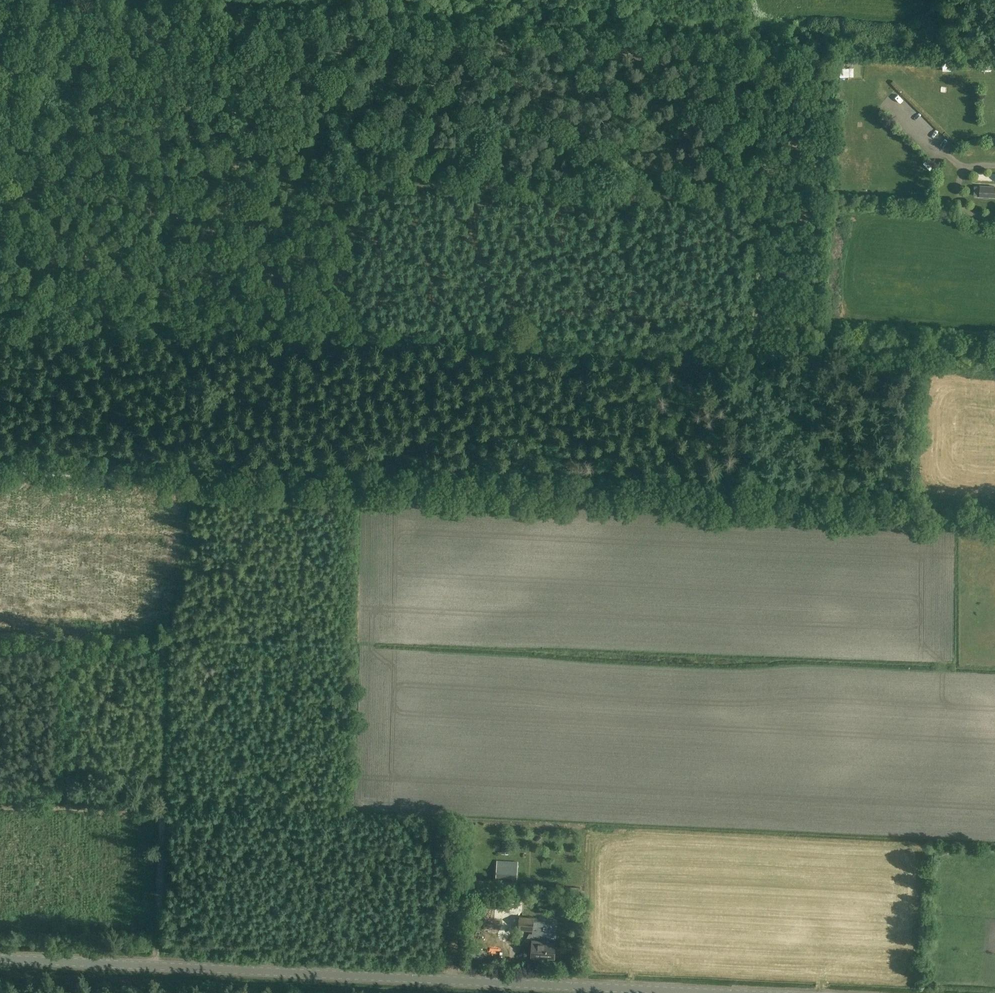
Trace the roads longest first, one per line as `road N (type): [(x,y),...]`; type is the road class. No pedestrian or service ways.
road 1 (tertiary): [(721,992),(0,958)]
road 2 (track): [(151,647),(162,652),(167,682),(156,966)]
road 3 (track): [(162,813),(0,805)]
road 4 (track): [(452,980),(460,821)]
road 5 (track): [(0,634),(151,647)]

